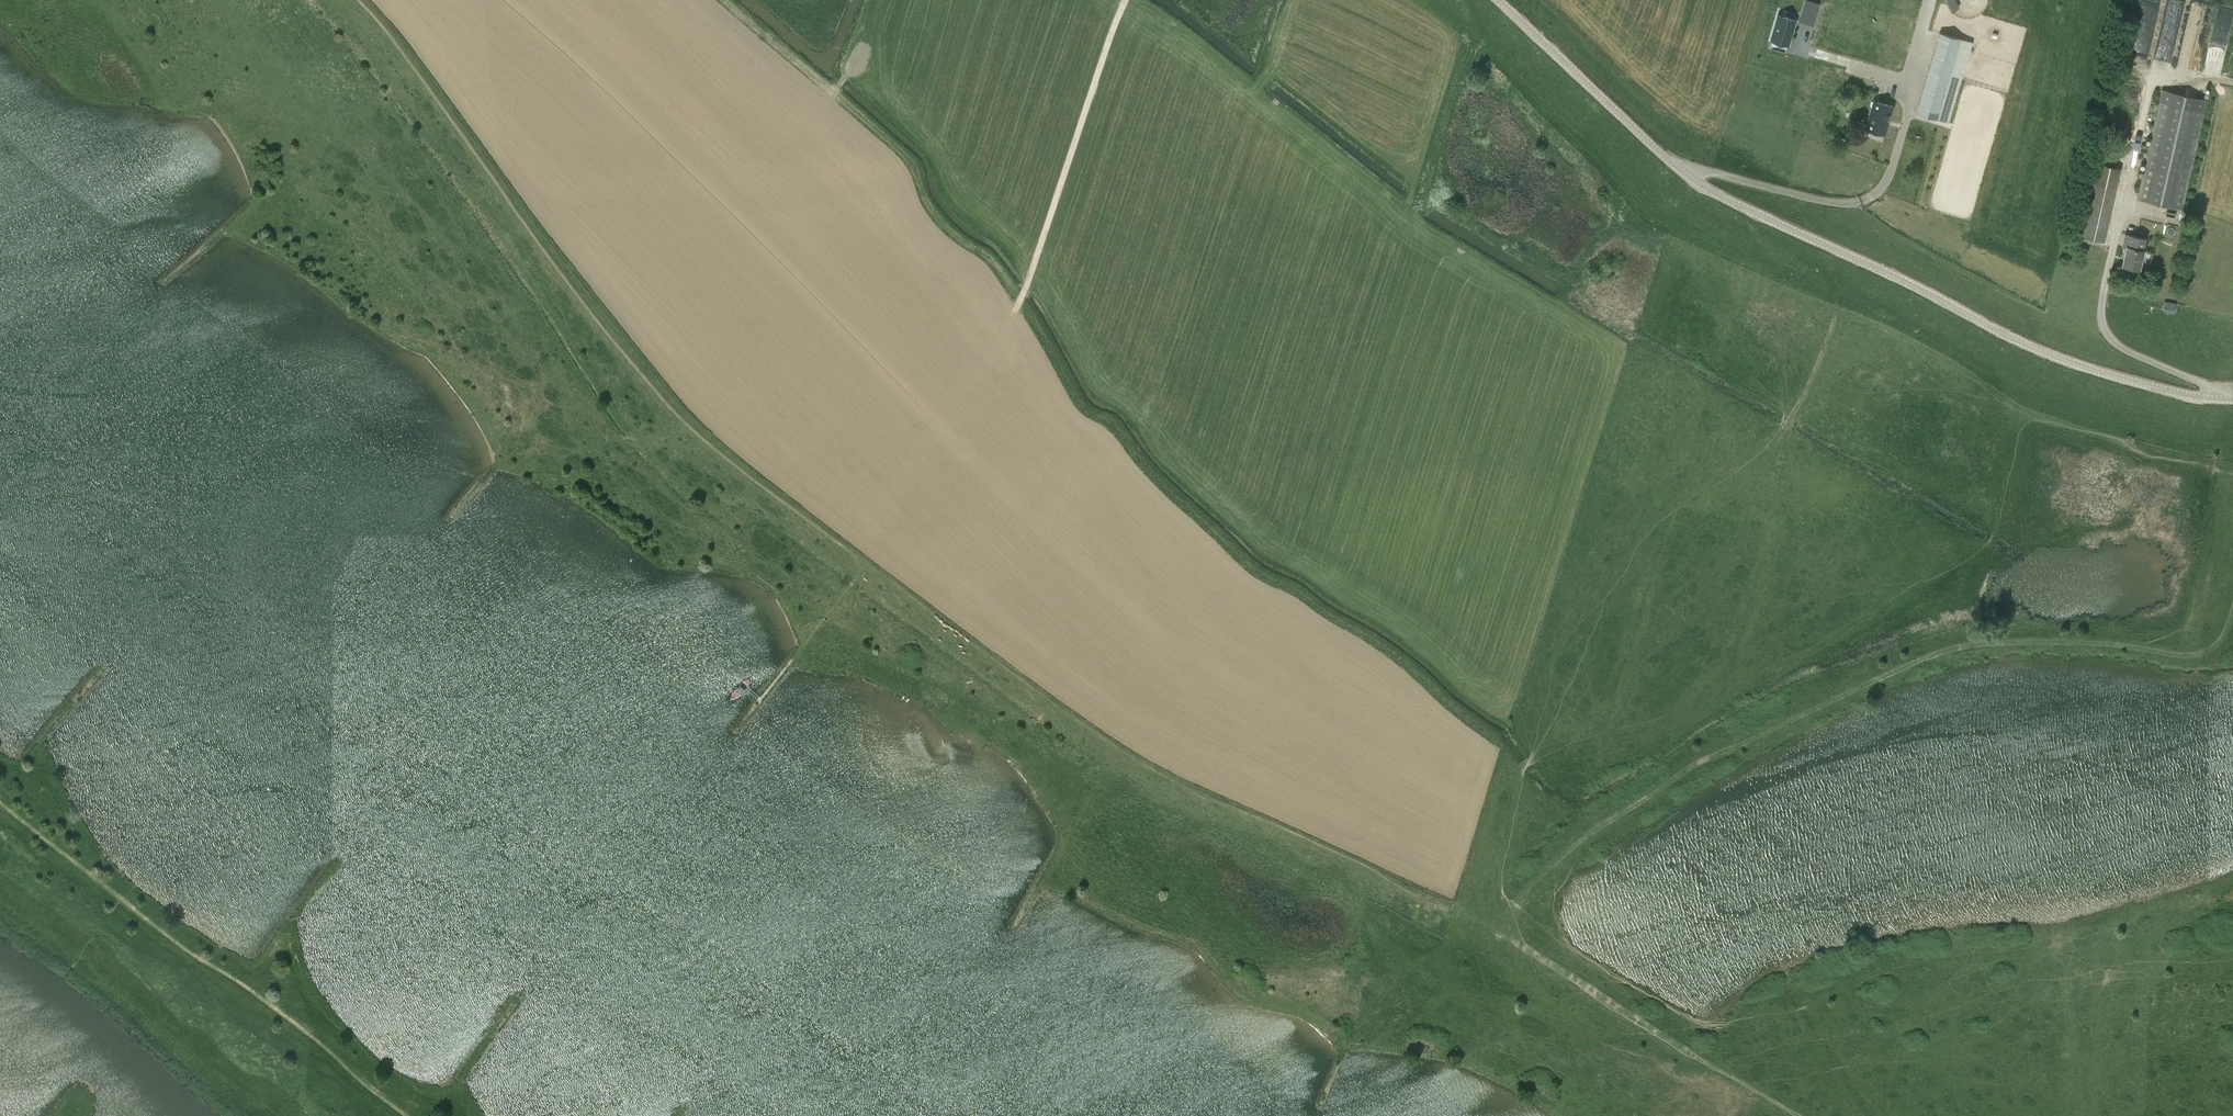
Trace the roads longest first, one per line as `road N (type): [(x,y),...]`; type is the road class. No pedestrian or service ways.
road 1 (track): [(2232,595),(2226,623),(2209,642),(2185,651),(2035,639),(1941,653),(1622,818),(1525,899),(1507,937)]
road 2 (unclassified): [(2232,399),(2140,385),(2026,346),(1717,195),(1498,0)]
road 3 (track): [(0,803),(177,944),(279,1009),(408,1115)]

